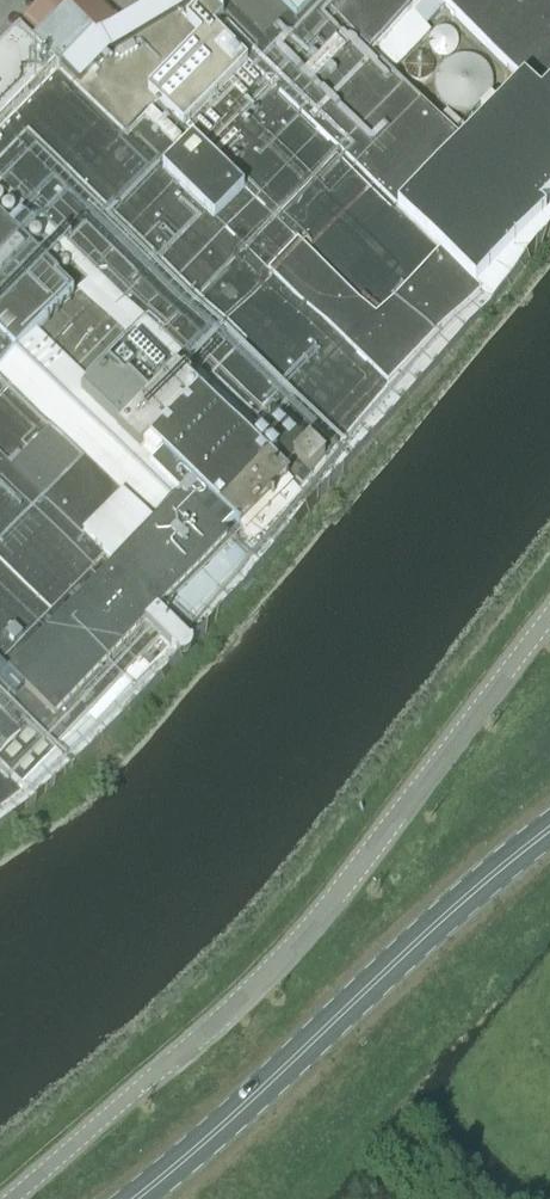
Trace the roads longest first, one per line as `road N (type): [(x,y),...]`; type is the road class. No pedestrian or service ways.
road 1 (unclassified): [(549,612),(287,951),(7,1198)]
road 2 (primary): [(549,828),(133,1198)]

